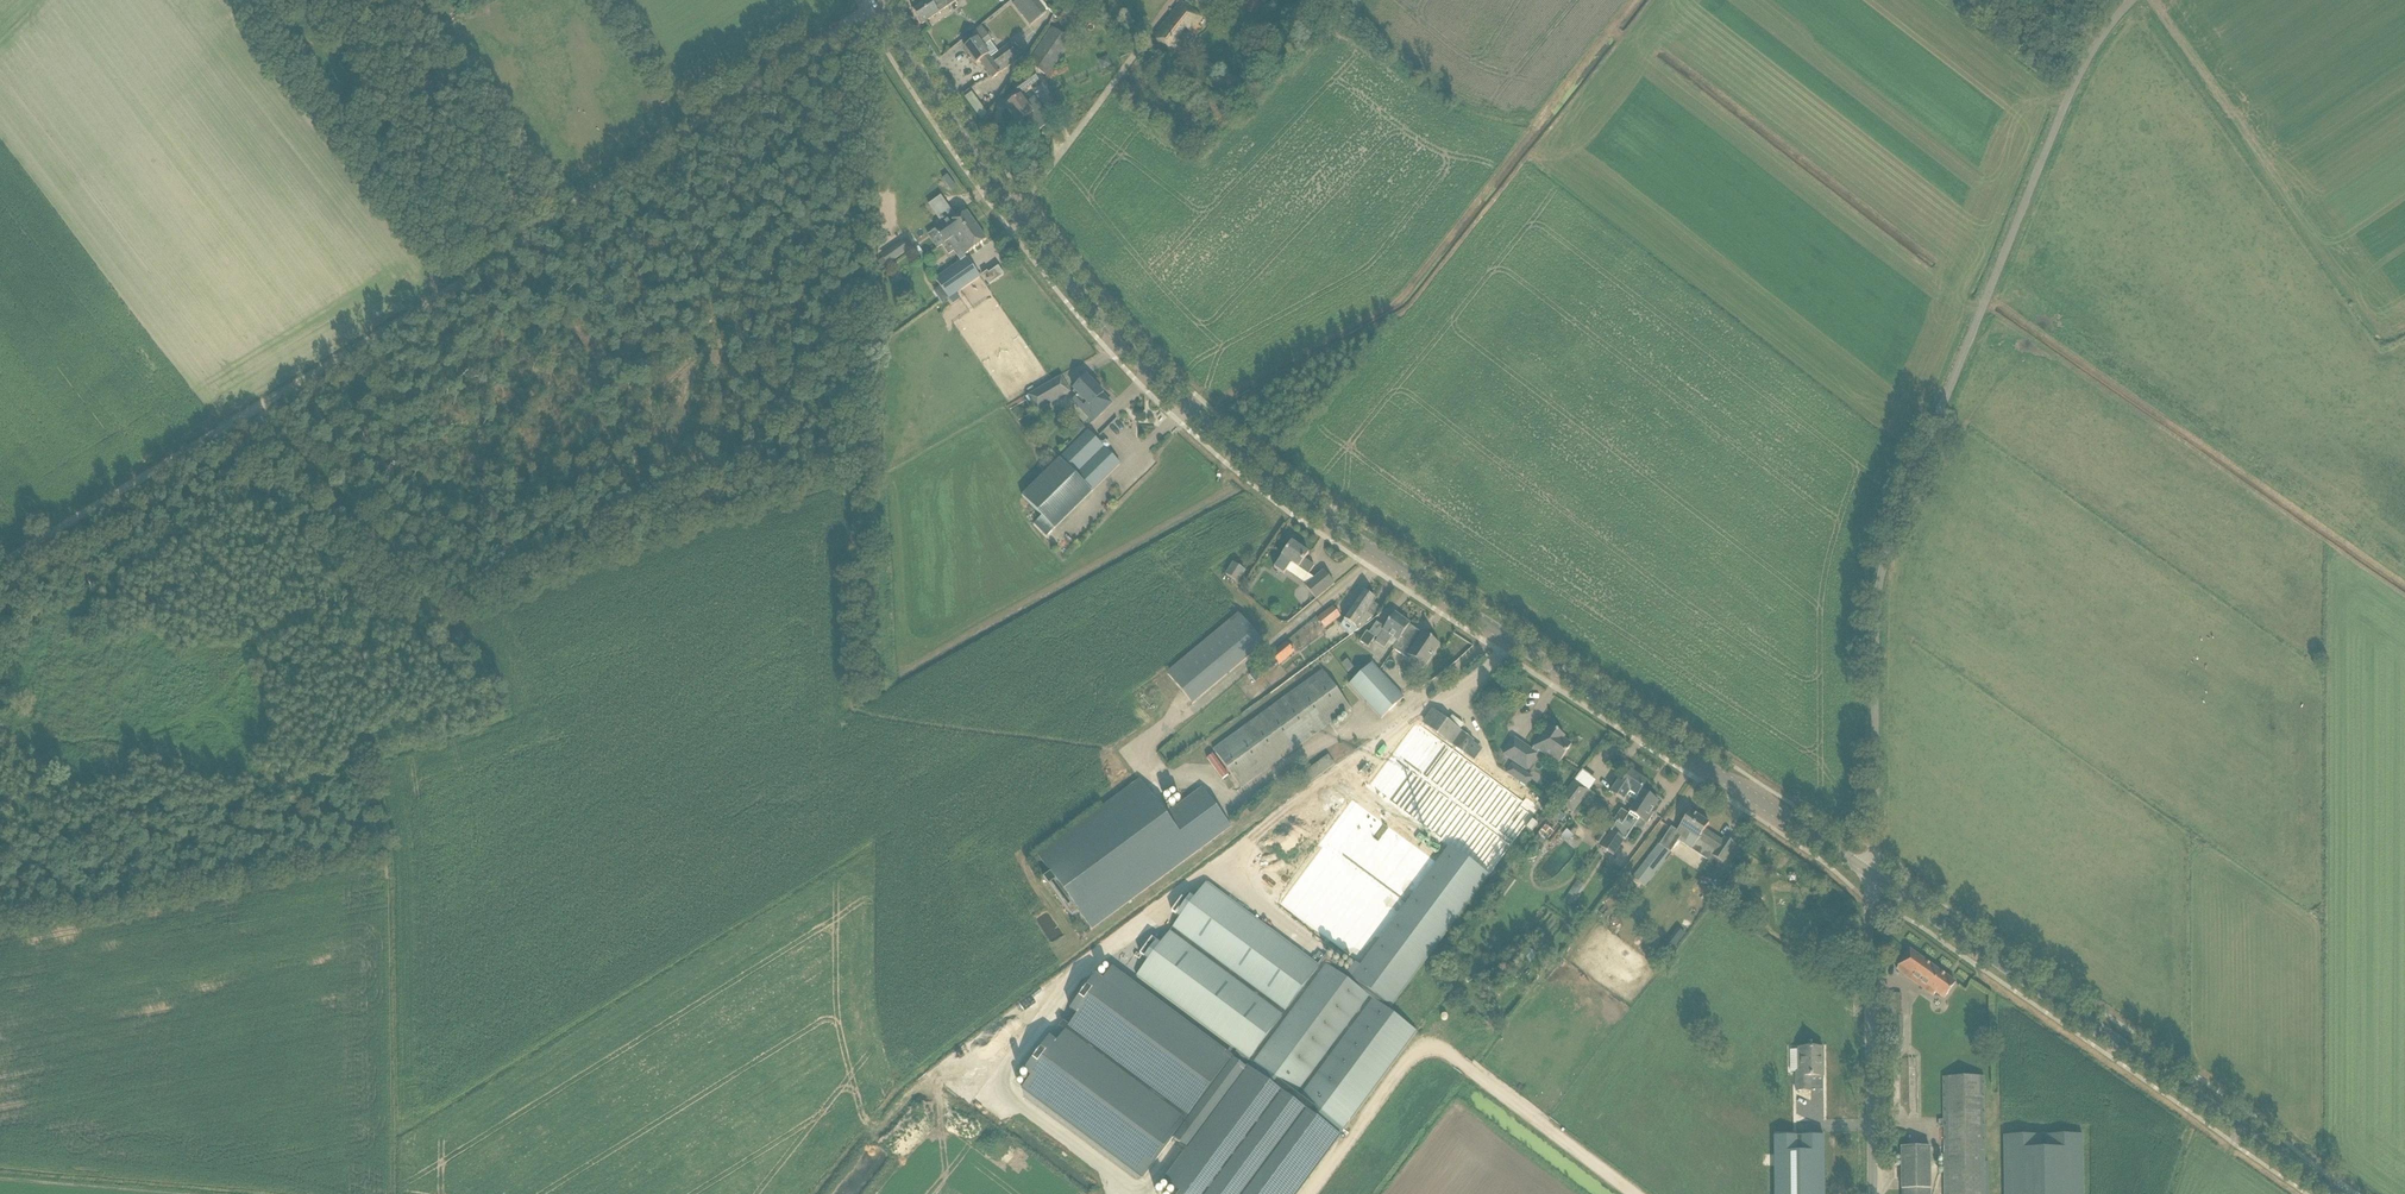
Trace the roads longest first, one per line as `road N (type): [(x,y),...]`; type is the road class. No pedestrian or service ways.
road 1 (tertiary): [(1875,877),(1299,502),(1160,383),(1017,214)]
road 2 (track): [(0,569),(863,12)]
road 3 (unclassified): [(1875,877),(1877,623),(1887,554),(2088,65),(2138,0)]
road 4 (tertiary): [(2338,1193),(1875,877)]
road 5 (track): [(1635,1193),(1437,1046),(1421,1048),(1402,1066),(1305,1193)]
road 6 (unclassified): [(1875,1193),(1875,877)]
road 7 (residential): [(1175,0),(1017,214)]
road 8 (tertiary): [(1017,214),(877,3)]

